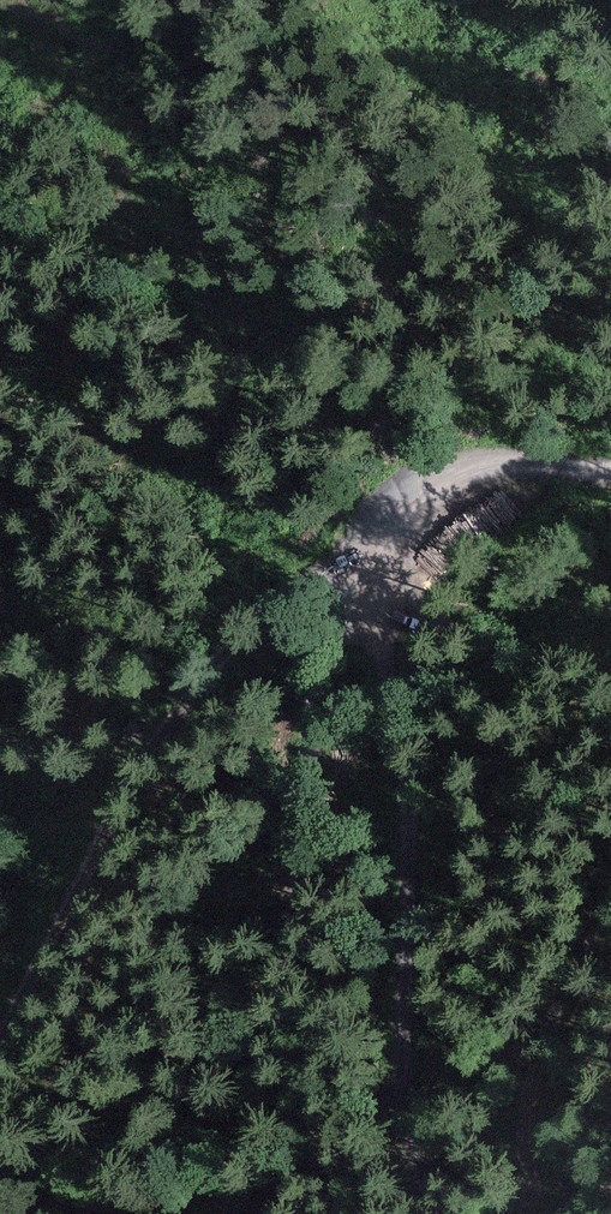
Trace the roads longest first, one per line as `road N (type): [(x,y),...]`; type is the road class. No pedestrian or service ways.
road 1 (track): [(259,1213),(286,1175),(305,1100),(320,924),(322,755),(369,589),(406,518),(457,463),(610,452)]
road 2 (track): [(0,1046),(171,728),(283,600),(342,554),(406,519)]
road 3 (track): [(369,589),(406,678),(401,1082),(438,1213)]

